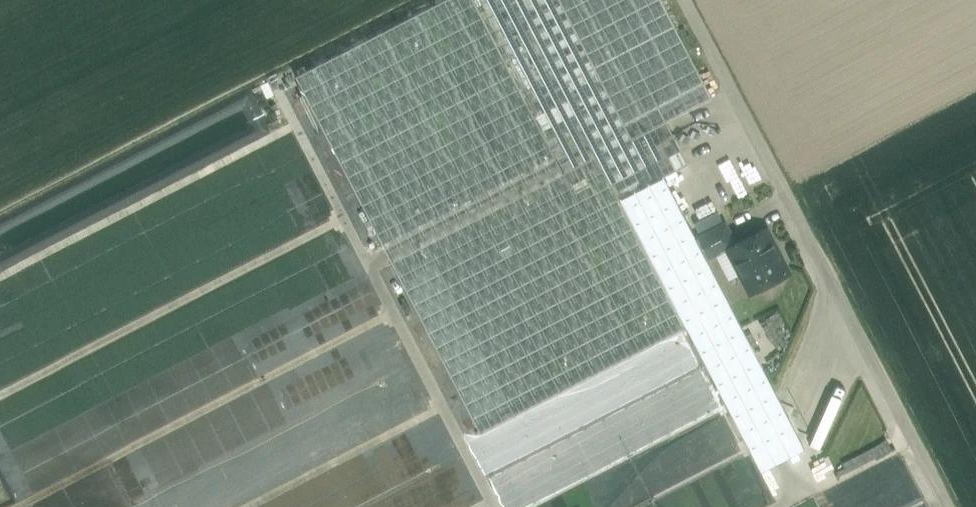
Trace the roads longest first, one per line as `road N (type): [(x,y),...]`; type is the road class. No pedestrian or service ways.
road 1 (track): [(955,506),(691,0)]
road 2 (track): [(787,506),(921,440)]

